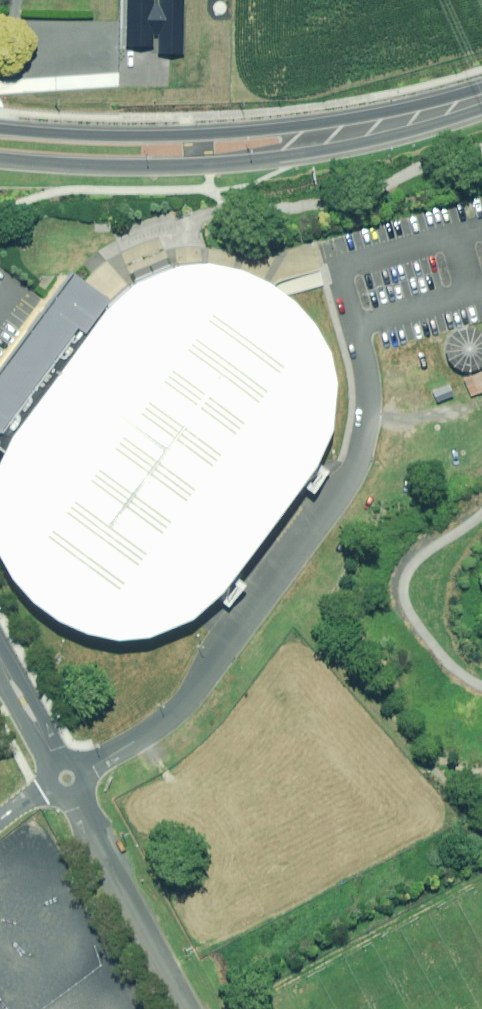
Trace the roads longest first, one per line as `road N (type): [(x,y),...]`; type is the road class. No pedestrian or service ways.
road 1 (secondary): [(361,129),(301,154),(242,162),(0,160)]
road 2 (secondary): [(0,129),(188,136),(361,129)]
road 3 (unclassified): [(191,1008),(74,795)]
road 4 (secondary): [(481,98),(361,129)]
road 5 (unclassified): [(58,762),(0,656)]

